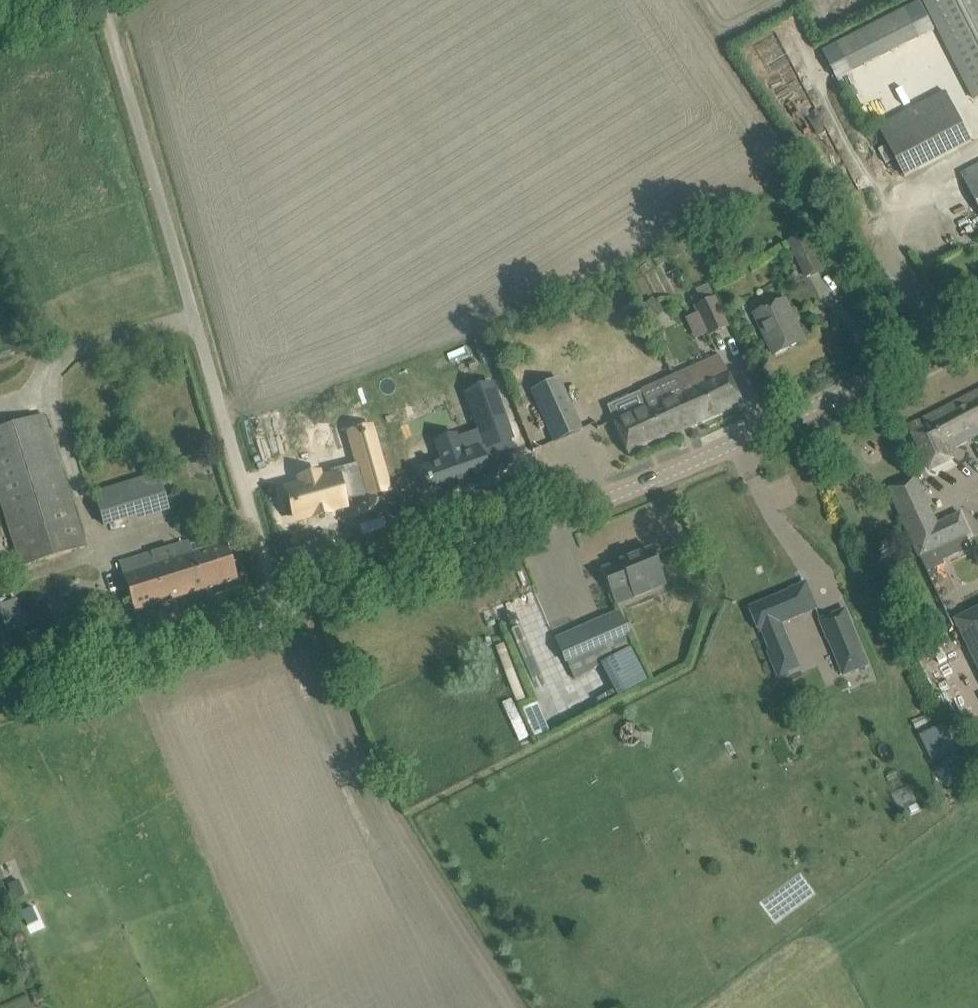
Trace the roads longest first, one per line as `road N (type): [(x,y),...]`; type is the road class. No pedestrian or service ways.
road 1 (tertiary): [(977,322),(697,461),(280,611)]
road 2 (unclassified): [(280,611),(107,18)]
road 3 (tertiary): [(280,611),(0,699)]

